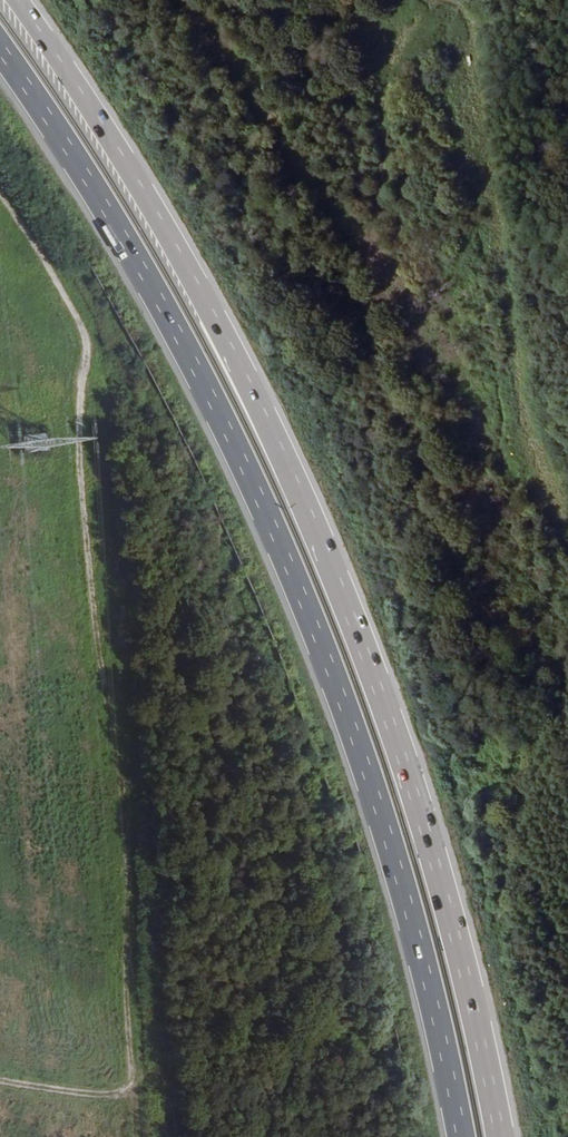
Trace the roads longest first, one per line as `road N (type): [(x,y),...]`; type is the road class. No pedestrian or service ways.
road 1 (motorway): [(498,1136),(405,765),(316,535),(224,322),(134,150),(34,0)]
road 2 (motorway): [(0,40),(136,244),(284,553),(355,729),(424,964),(462,1136)]
road 3 (track): [(133,1136),(129,877),(93,508),(99,368),(90,330),(0,187)]
road 4 (track): [(132,1094),(98,1098),(0,1082)]

